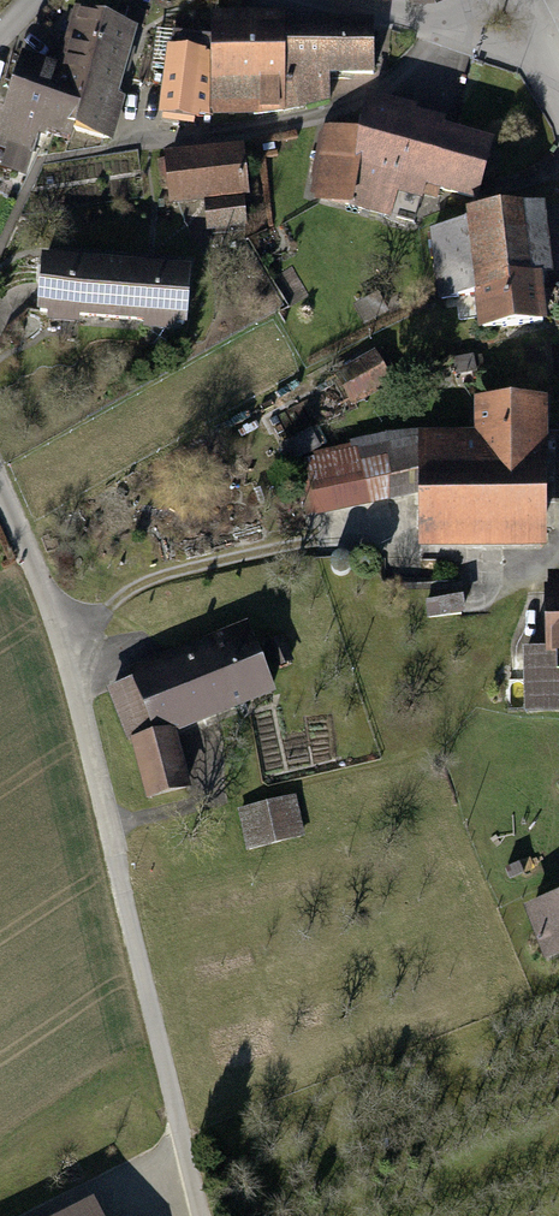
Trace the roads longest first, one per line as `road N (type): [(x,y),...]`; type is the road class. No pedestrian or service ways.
road 1 (residential): [(63,634),(203,1215)]
road 2 (residential): [(63,634),(138,583),(310,542),(558,543)]
road 3 (residential): [(0,483),(63,634)]
road 4 (unclassified): [(556,74),(438,23)]

